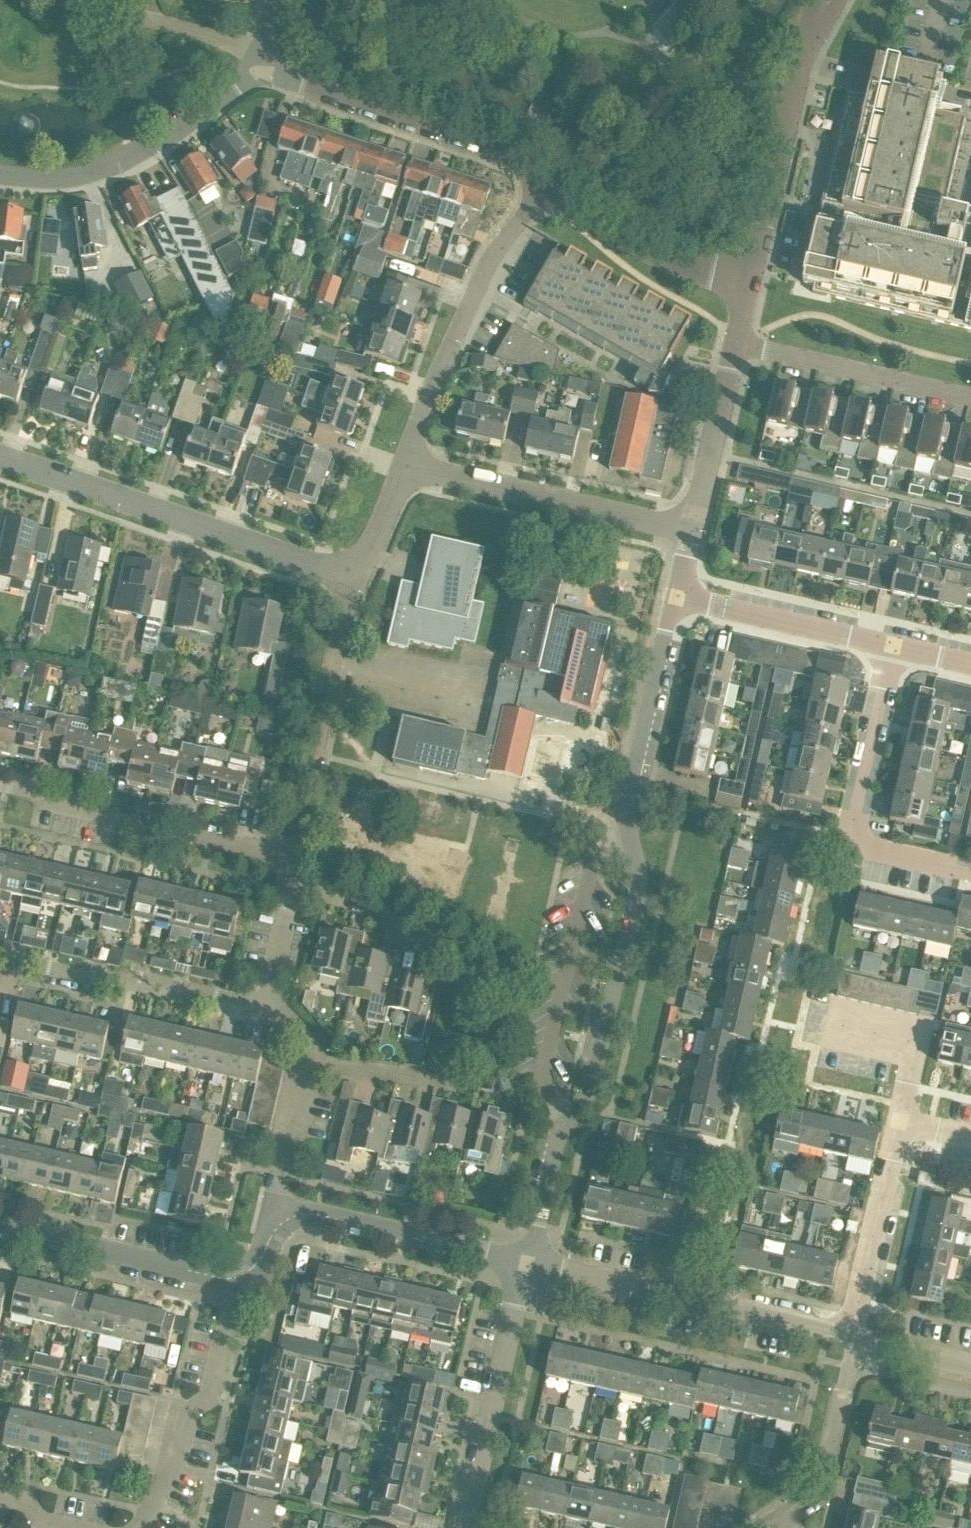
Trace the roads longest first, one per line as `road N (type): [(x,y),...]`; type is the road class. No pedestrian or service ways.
road 1 (residential): [(558,1126),(587,1089),(635,866),(624,810),(675,600)]
road 2 (residential): [(410,469),(372,549),(349,571),(0,454)]
road 3 (residential): [(292,900),(297,876),(278,853),(0,786)]
road 4 (residential): [(851,1343),(530,1265)]
road 5 (residential): [(410,469),(430,388),(495,253),(541,184)]
road 6 (residential): [(541,184),(476,145),(261,68)]
road 7 (residential): [(0,176),(79,179),(142,150),(261,68)]
road 8 (residential): [(692,533),(410,469)]
road 9 (residential): [(265,1020),(28,970),(0,987)]
road 10 (residential): [(466,1527),(530,1265)]
road 11 (residential): [(239,1281),(212,1398),(142,1527)]
road 12 (unclassified): [(530,1265),(280,1215)]
road 13 (unclassified): [(239,1281),(0,1227)]
road 14 (residential): [(970,399),(733,346)]
road 15 (residential): [(803,60),(746,288)]
road 16 (residential): [(746,288),(673,260),(541,184)]
road 17 (residential): [(851,1343),(904,1121)]
road 18 (residential): [(894,647),(675,600)]
road 19 (residential): [(848,851),(894,647)]
road 20 (residential): [(770,1527),(824,1448),(851,1343)]
road 21 (residential): [(319,1063),(423,1072),(515,1096)]
road 22 (residential): [(261,68),(181,26),(78,0)]
road 23 (residential): [(692,533),(733,346)]
road 24 (residential): [(904,1121),(923,1038),(837,1018)]
road 25 (residential): [(280,1215),(319,1063)]
road 26 (residential): [(292,900),(365,912),(425,955)]
road 27 (unclassified): [(530,1265),(558,1126)]
road 28 (residential): [(848,851),(970,878)]
road 29 (residential): [(265,1020),(292,900)]
road 30 (residential): [(970,1373),(851,1343)]

